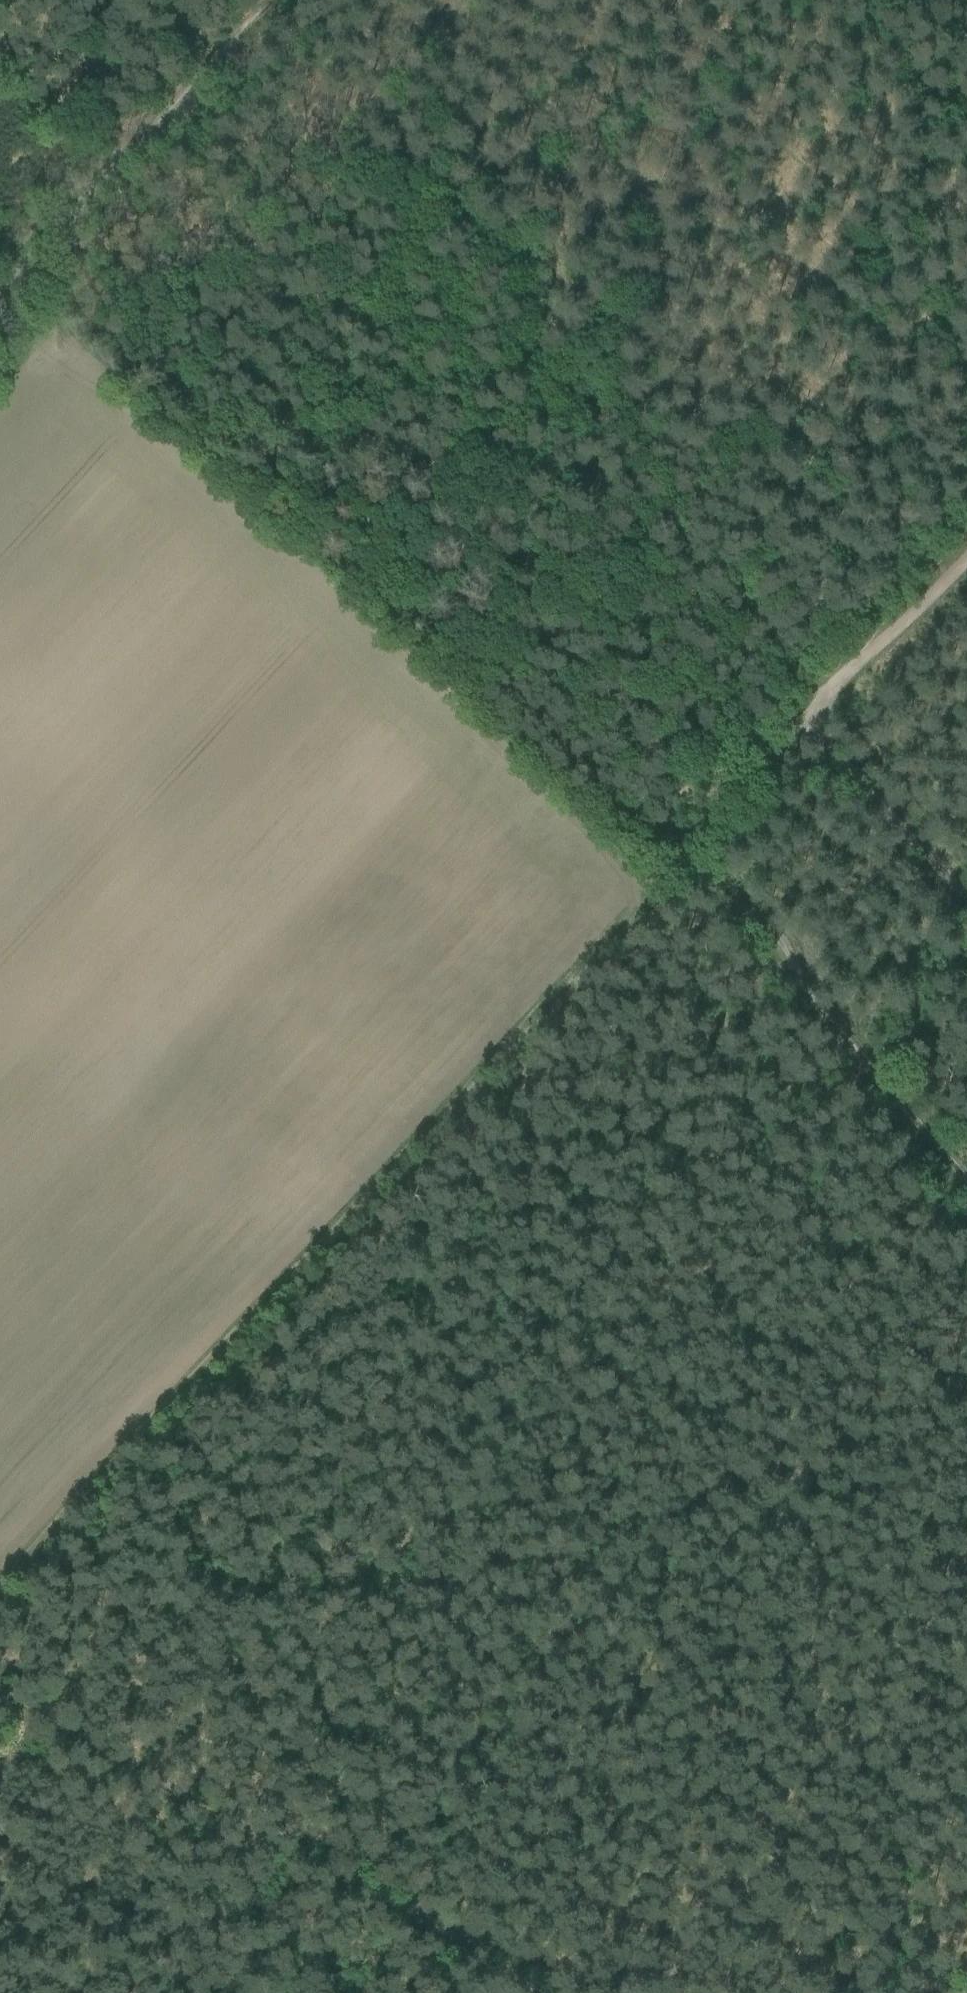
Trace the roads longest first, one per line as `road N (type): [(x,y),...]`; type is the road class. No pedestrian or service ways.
road 1 (track): [(0,1567),(673,856)]
road 2 (track): [(276,0),(0,292)]
road 3 (track): [(513,1992),(164,1801)]
road 4 (track): [(751,775),(808,728),(966,558)]
road 5 (track): [(673,856),(858,1061)]
road 6 (track): [(808,728),(966,900)]
road 7 (track): [(858,1061),(966,1188)]

